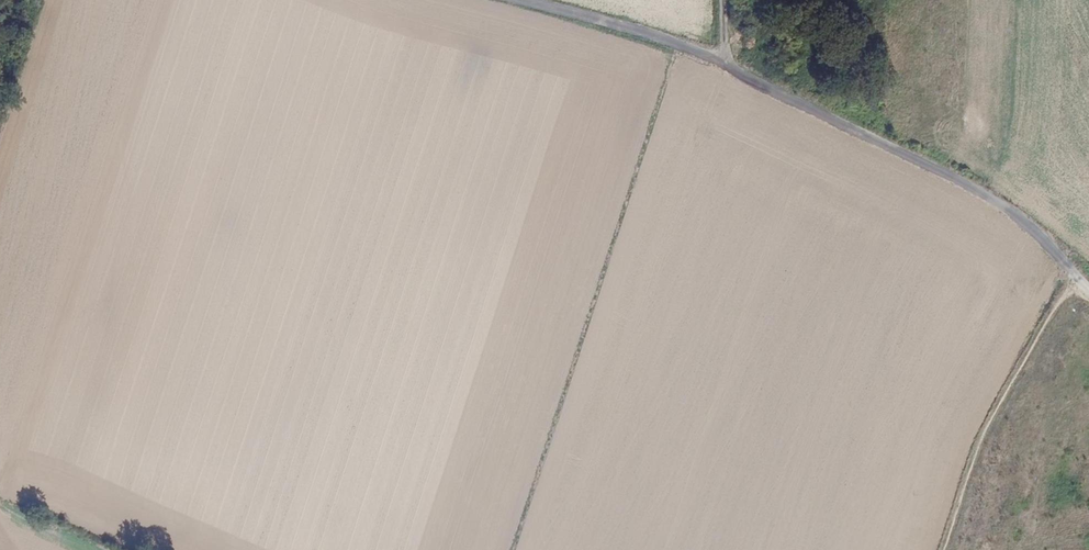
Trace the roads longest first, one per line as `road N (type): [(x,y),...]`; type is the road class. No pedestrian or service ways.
road 1 (track): [(1088,292),(1046,240),(984,195),(724,64),(525,0)]

